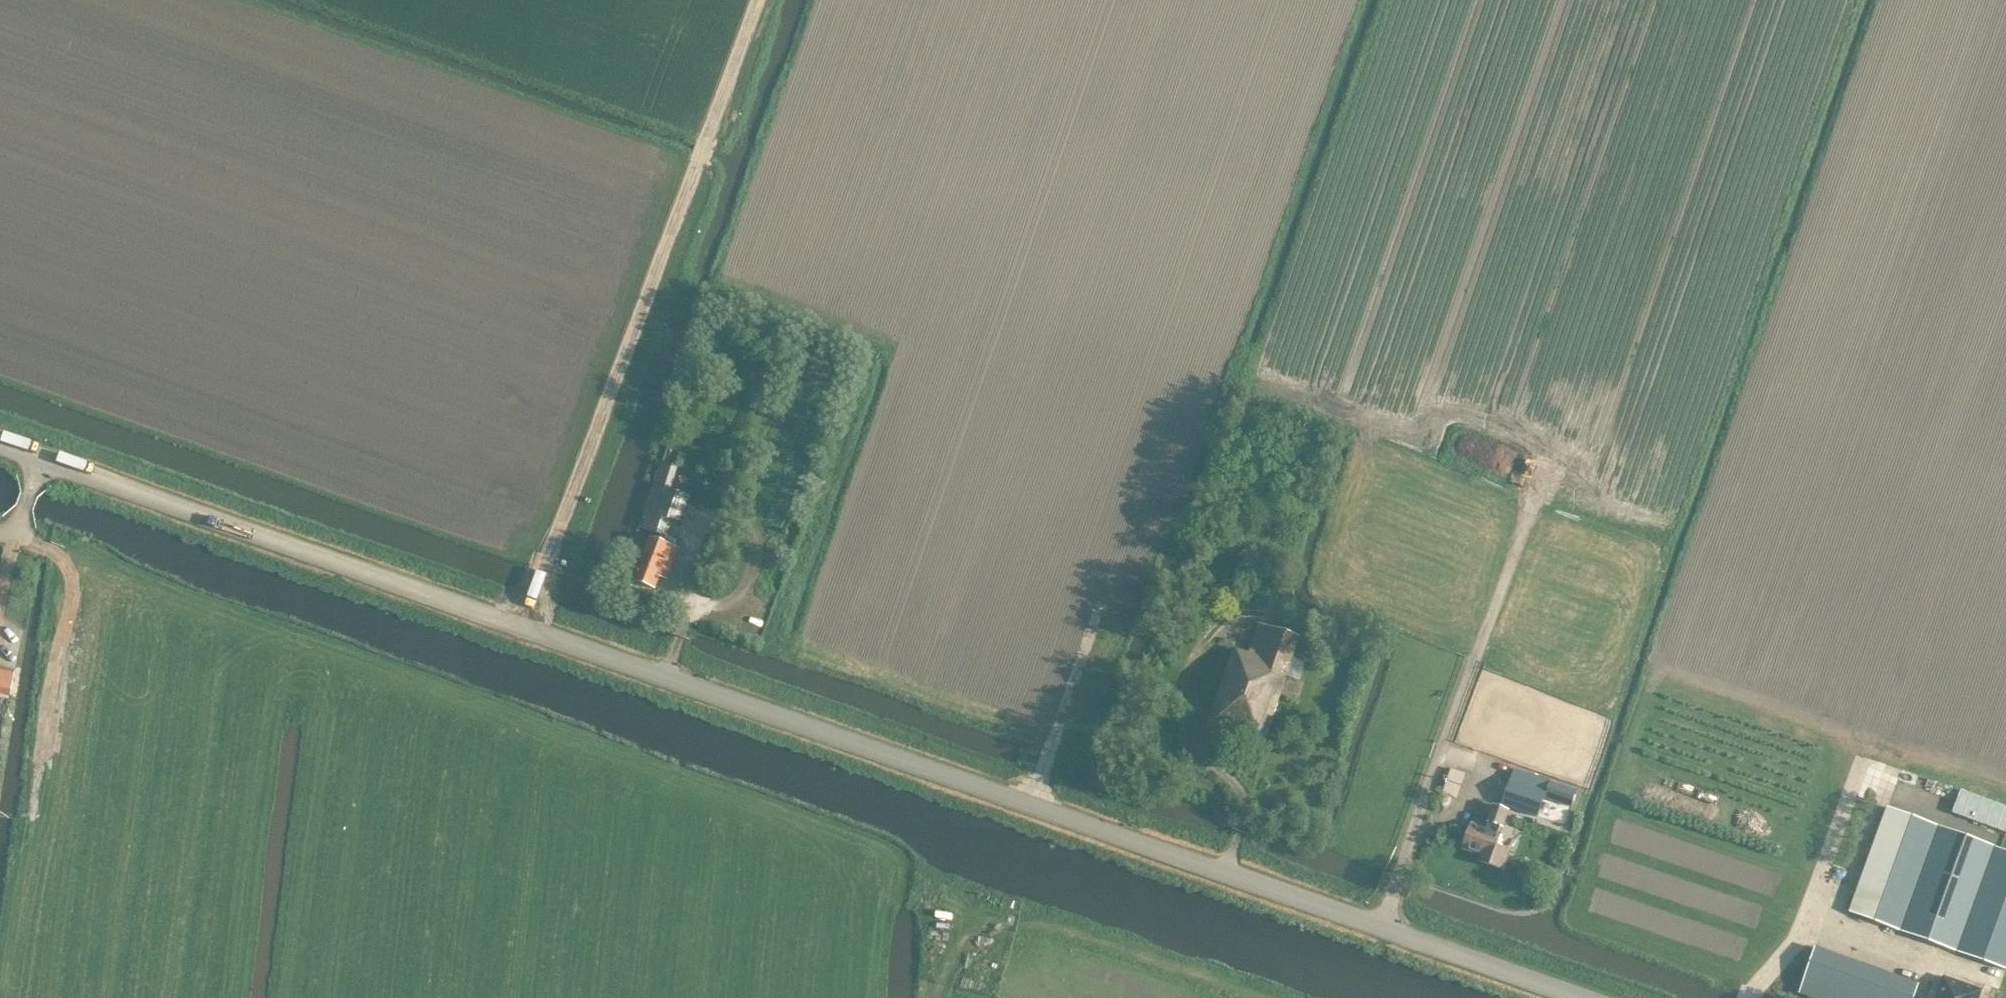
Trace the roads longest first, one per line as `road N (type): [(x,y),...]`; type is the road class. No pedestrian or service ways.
road 1 (unclassified): [(1574,997),(0,445)]
road 2 (track): [(757,0),(522,627)]
road 3 (track): [(1408,841),(1542,477)]
road 4 (track): [(1861,758),(1803,920)]
road 5 (track): [(721,514),(741,517),(751,530),(751,573),(723,603),(691,601)]

